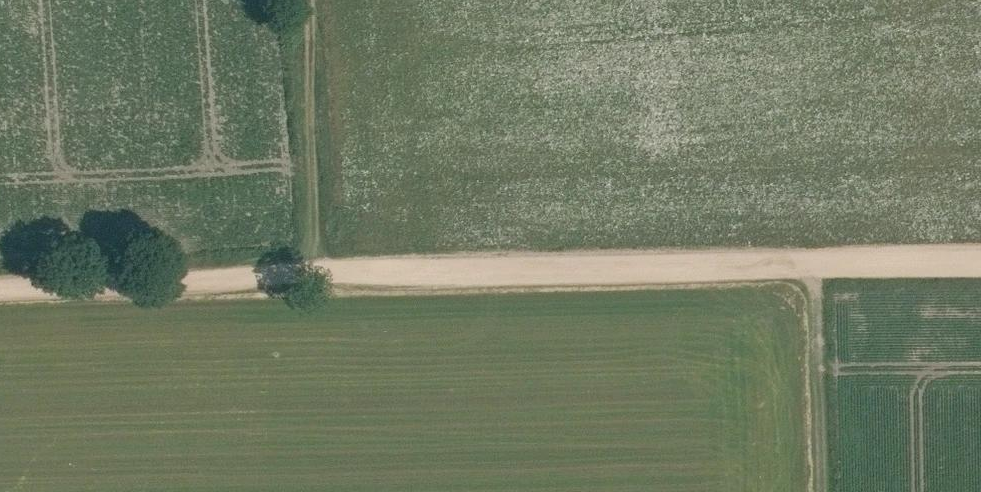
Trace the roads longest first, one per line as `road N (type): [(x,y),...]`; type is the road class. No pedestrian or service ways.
road 1 (track): [(316,273),(980,263)]
road 2 (track): [(0,286),(316,273)]
road 3 (track): [(814,264),(818,491)]

